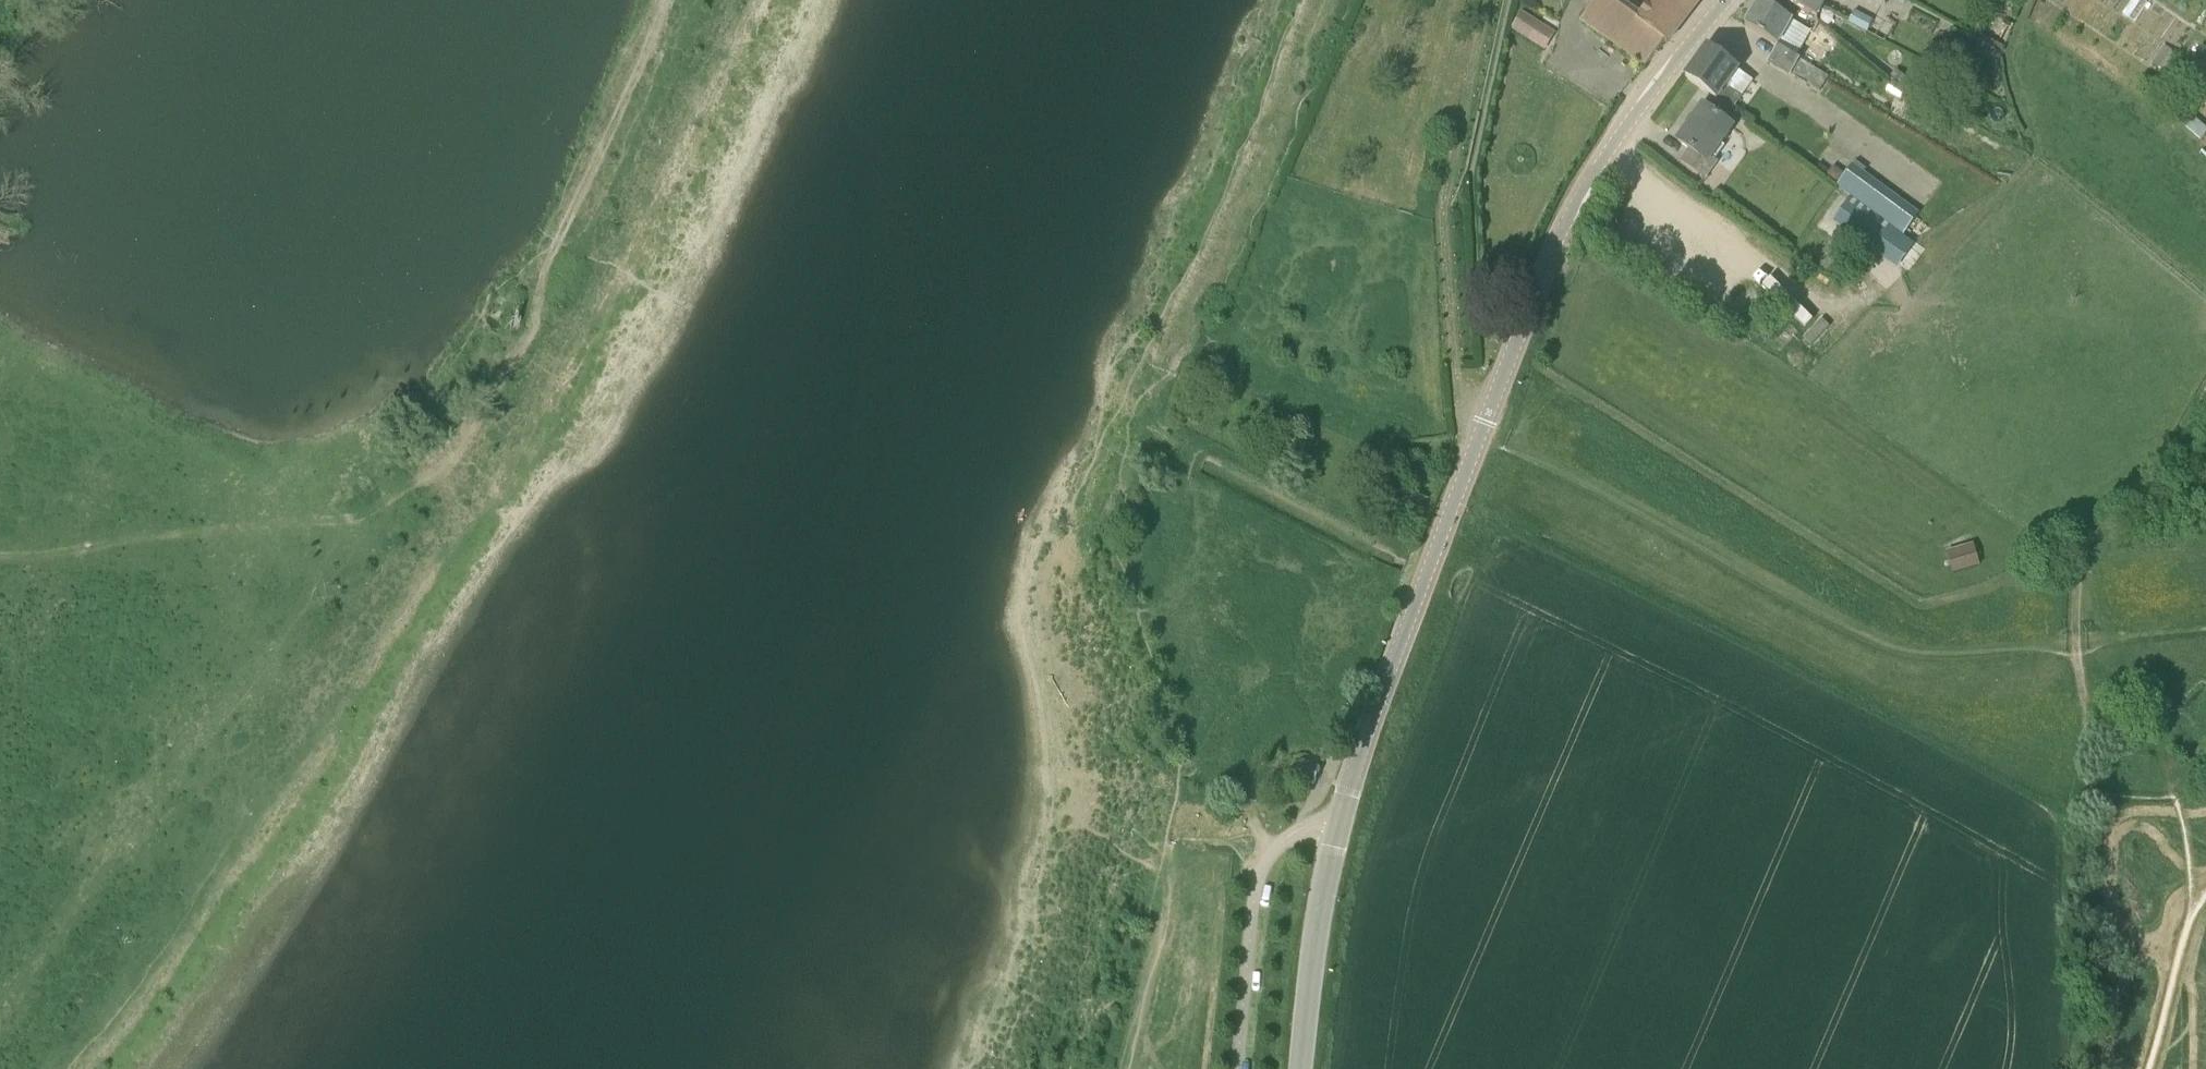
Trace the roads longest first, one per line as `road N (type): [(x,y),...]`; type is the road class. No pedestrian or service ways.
road 1 (tertiary): [(1299,1068),(1313,935),(1351,779),(1482,426),(1554,245),(1601,160),(1720,0)]

